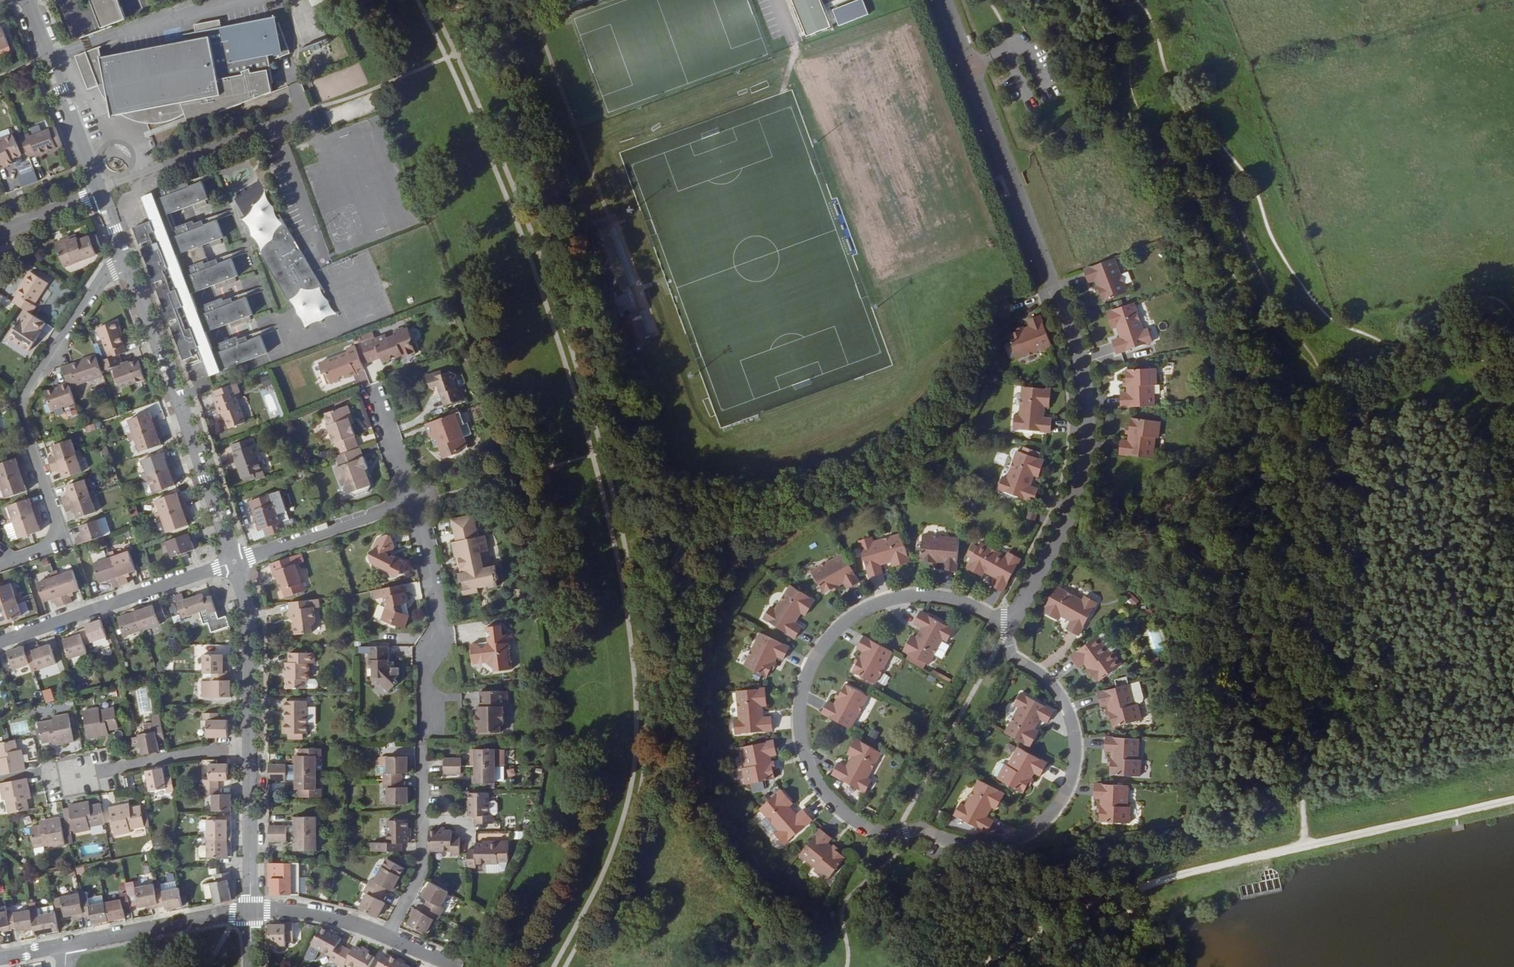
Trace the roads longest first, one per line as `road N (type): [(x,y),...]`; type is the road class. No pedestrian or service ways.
road 1 (residential): [(1004,624),(945,597),(909,595),(832,628),(809,660),(794,714),(817,791),(882,838),(920,830),(973,846),(1030,829),(1065,782),(1073,750),(1048,689),(1007,656)]
road 2 (residential): [(386,936),(420,871),(420,676),(438,634),(412,499)]
road 3 (residential): [(125,262),(95,281),(18,404),(59,530),(47,549),(0,566)]
road 4 (residential): [(1004,624),(1072,504),(1084,429),(1082,365),(1051,278)]
road 5 (unclassified): [(125,262),(229,562)]
road 6 (unclassified): [(944,0),(1051,278)]
road 7 (residential): [(0,643),(229,562)]
road 8 (residential): [(304,111),(100,193)]
road 9 (unclassified): [(26,0),(100,193)]
road 10 (residential): [(59,947),(251,913)]
road 11 (residential): [(229,562),(412,499)]
road 12 (unclassified): [(229,562),(246,607),(250,748)]
road 13 (residential): [(76,776),(208,748),(250,748)]
road 14 (unclassified): [(250,748),(251,913)]
road 15 (residential): [(251,913),(333,916),(386,936)]

